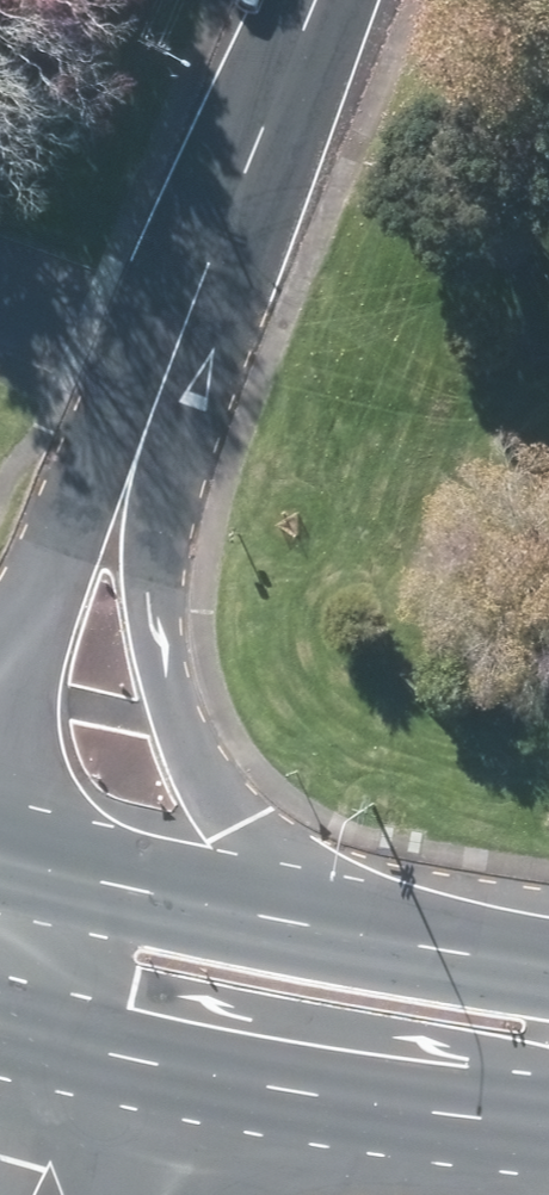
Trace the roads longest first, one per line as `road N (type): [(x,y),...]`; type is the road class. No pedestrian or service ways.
road 1 (tertiary): [(172,360),(155,604),(165,697),(268,884),(396,1024)]
road 2 (tertiary): [(0,885),(34,636),(63,537),(126,416),(172,360)]
road 3 (tertiary): [(172,360),(320,0)]
road 4 (primary): [(157,980),(396,1024)]
road 5 (tertiary): [(157,980),(125,1194)]
road 6 (primary): [(0,943),(157,980)]
road 7 (primary): [(396,1024),(548,1038)]

